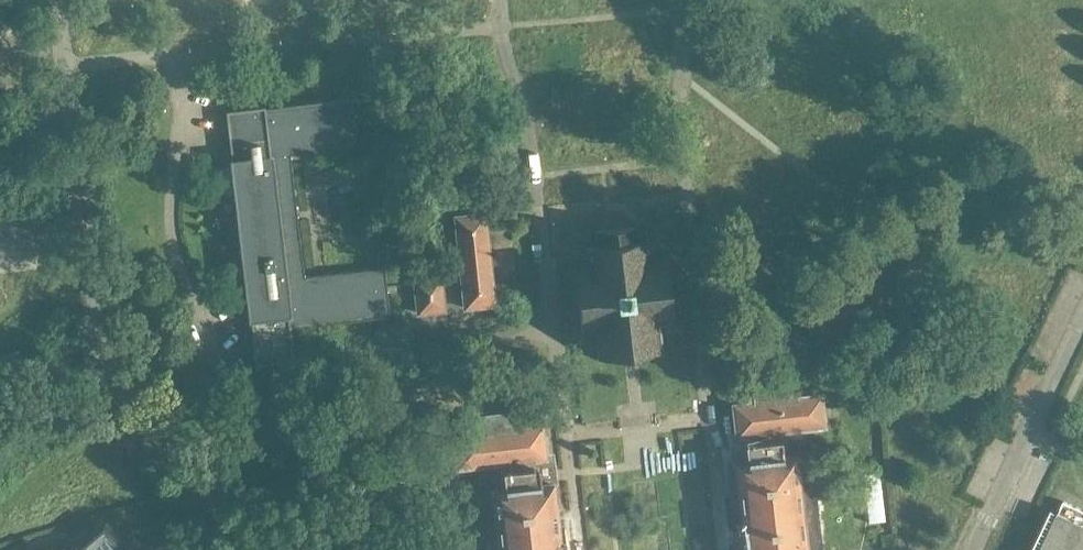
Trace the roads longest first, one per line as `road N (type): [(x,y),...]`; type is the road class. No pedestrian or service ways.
road 1 (unclassified): [(225,549),(68,362),(38,74)]
road 2 (unknown): [(683,0),(690,160),(536,178),(498,29)]
road 3 (unclassified): [(973,549),(1082,317)]
road 4 (unknown): [(498,29),(684,11)]
road 5 (unknown): [(316,43),(498,29)]
road 6 (unknown): [(566,434),(710,421)]
road 7 (unknown): [(726,549),(710,421)]

